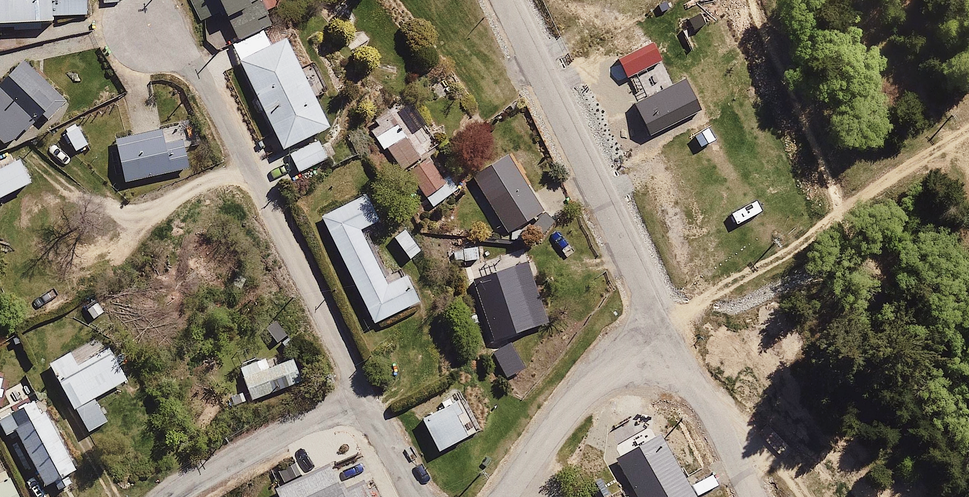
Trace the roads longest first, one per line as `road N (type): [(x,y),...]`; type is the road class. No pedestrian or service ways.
road 1 (residential): [(361,383),(195,62),(148,17)]
road 2 (residential): [(663,324),(510,0)]
road 3 (track): [(968,138),(862,211),(663,324)]
road 4 (residential): [(663,324),(617,352),(506,496)]
road 5 (residential): [(361,383),(158,496)]
road 6 (residential): [(755,496),(663,324)]
road 7 (residential): [(417,496),(361,383)]

